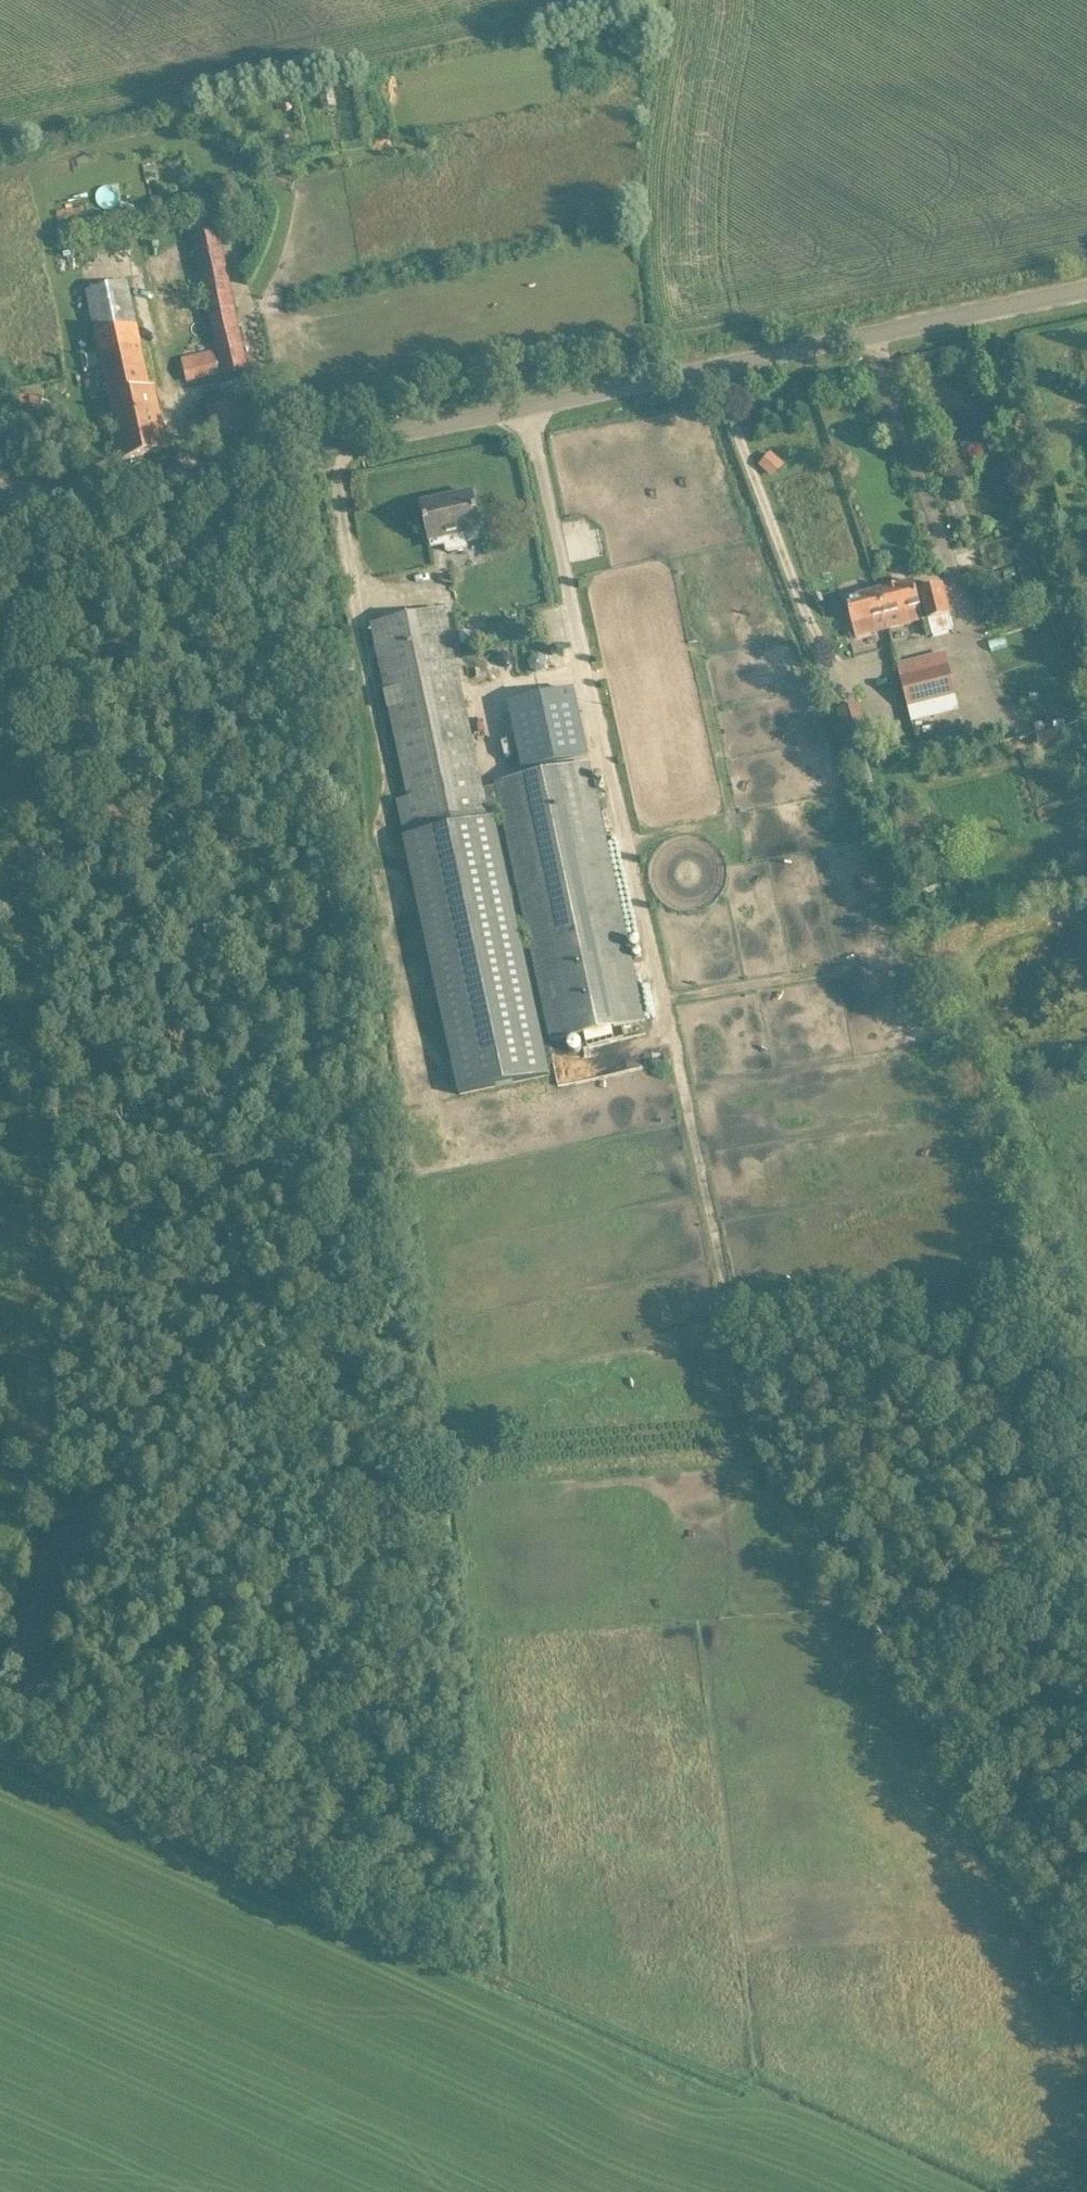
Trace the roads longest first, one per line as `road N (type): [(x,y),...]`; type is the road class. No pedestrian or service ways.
road 1 (unclassified): [(0,492),(127,488),(1086,286)]

